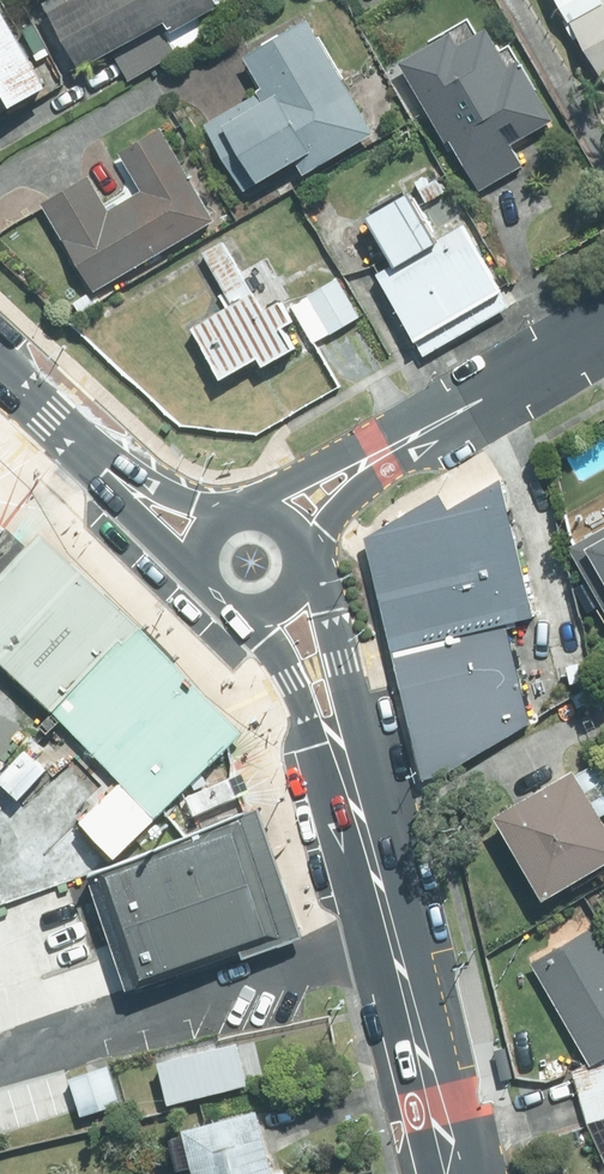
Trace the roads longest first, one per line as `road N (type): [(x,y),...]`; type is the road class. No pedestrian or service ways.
road 1 (secondary): [(456,1173),(361,816)]
road 2 (secondary): [(308,554),(338,658),(361,816)]
road 3 (secondary): [(361,816),(286,676),(241,616)]
road 4 (residential): [(603,327),(431,429)]
road 5 (residential): [(260,507),(431,429)]
road 6 (residential): [(431,429),(303,537)]
road 7 (secondary): [(109,474),(0,374)]
road 8 (secondary): [(201,581),(109,474)]
road 9 (secondary): [(109,474),(223,515)]

